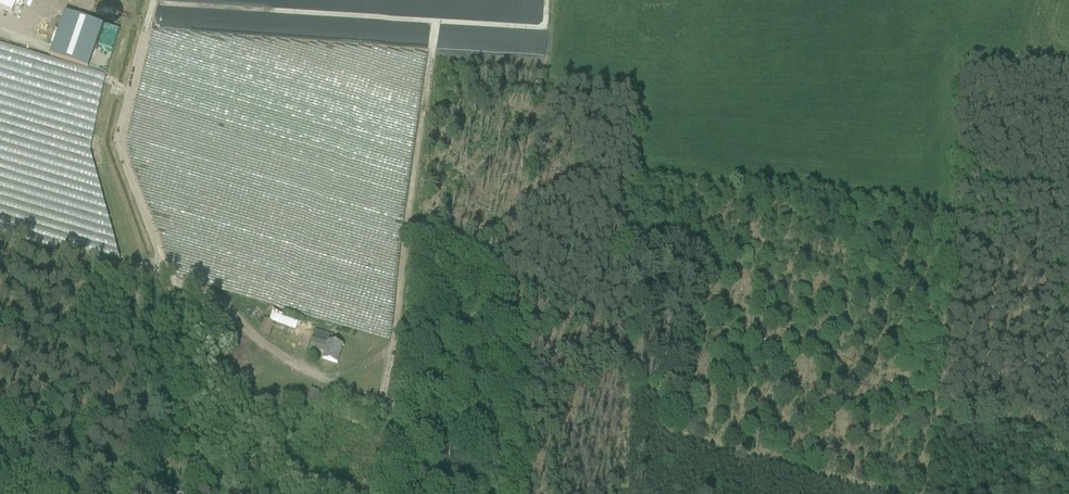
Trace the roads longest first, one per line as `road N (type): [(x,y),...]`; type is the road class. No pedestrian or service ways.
road 1 (track): [(386,493),(393,404),(304,370),(301,339)]
road 2 (track): [(175,493),(0,408)]

